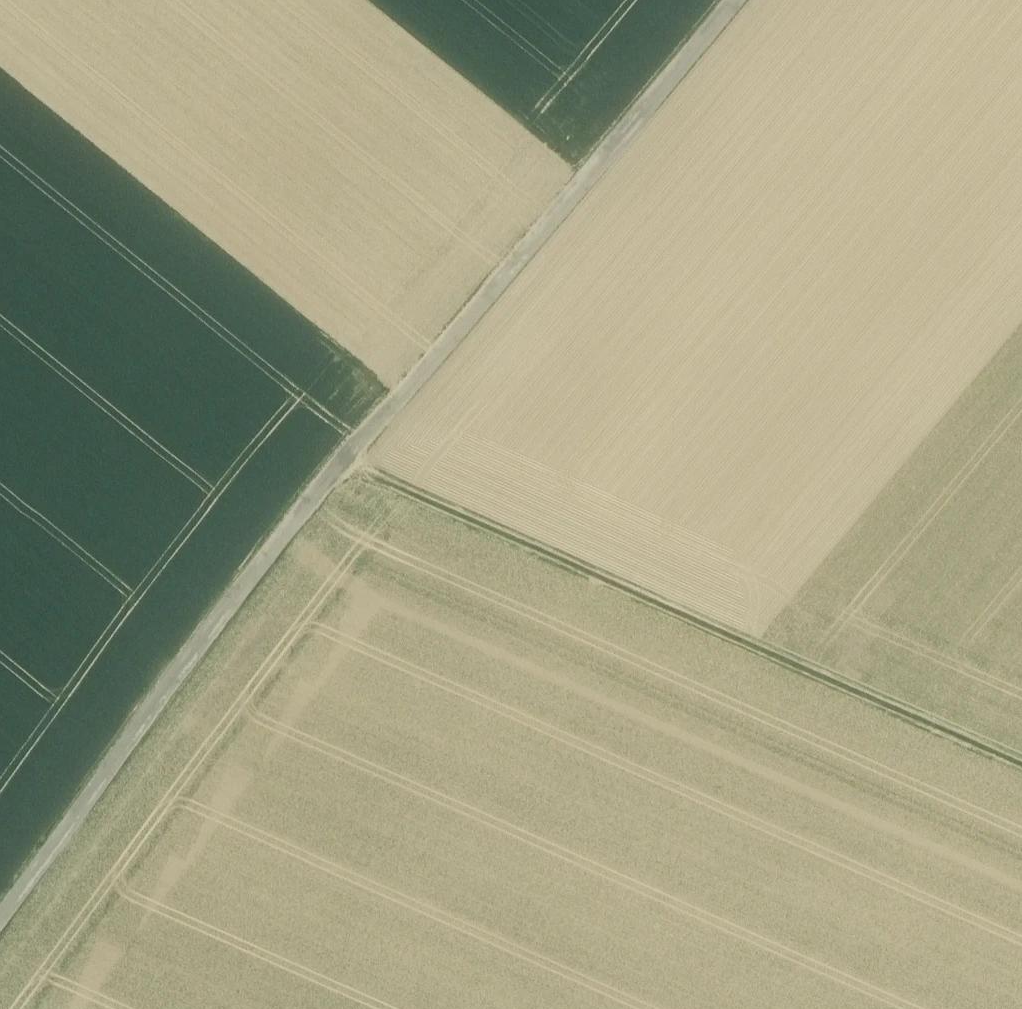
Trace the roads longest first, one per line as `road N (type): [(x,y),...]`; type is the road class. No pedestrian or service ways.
road 1 (track): [(738,0),(329,477),(0,922)]
road 2 (track): [(1021,772),(329,477)]

